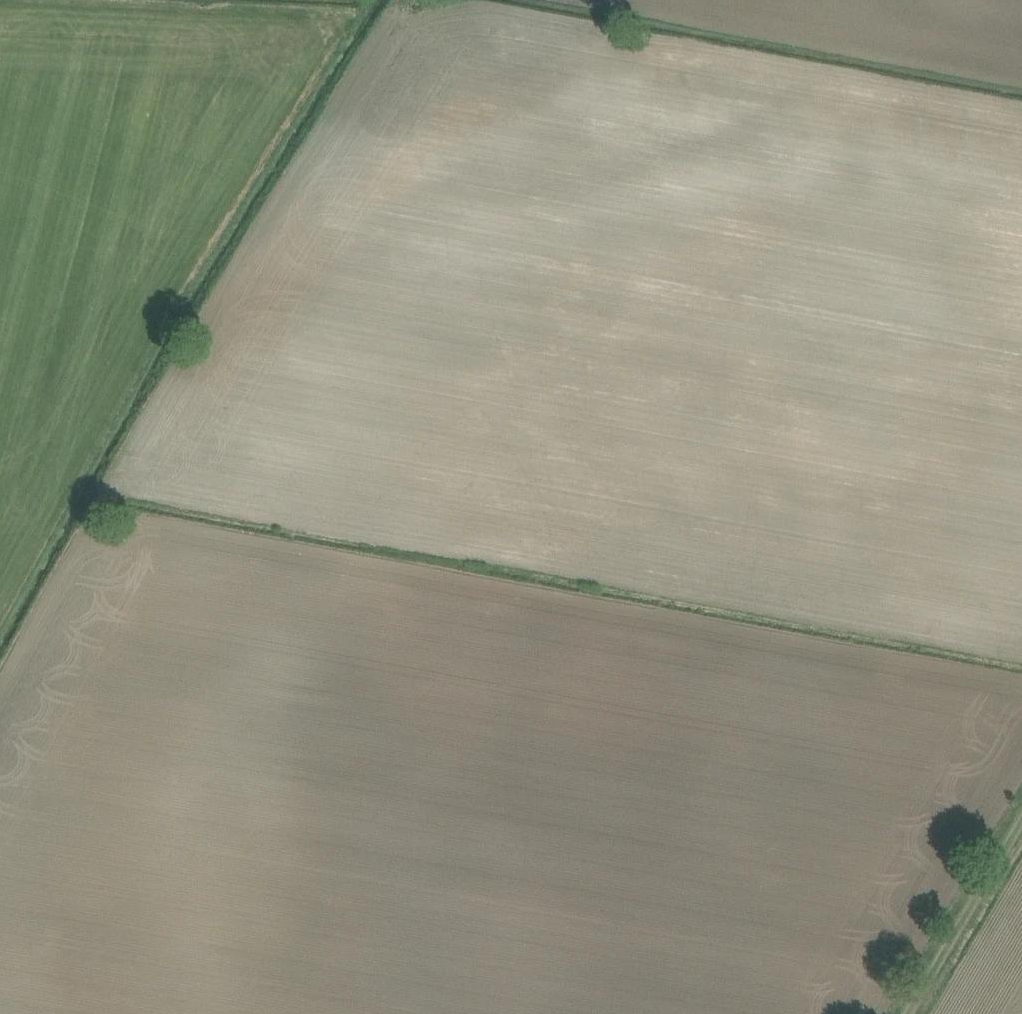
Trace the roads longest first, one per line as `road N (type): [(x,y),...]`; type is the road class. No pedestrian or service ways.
road 1 (track): [(908,1013),(1021,818)]

